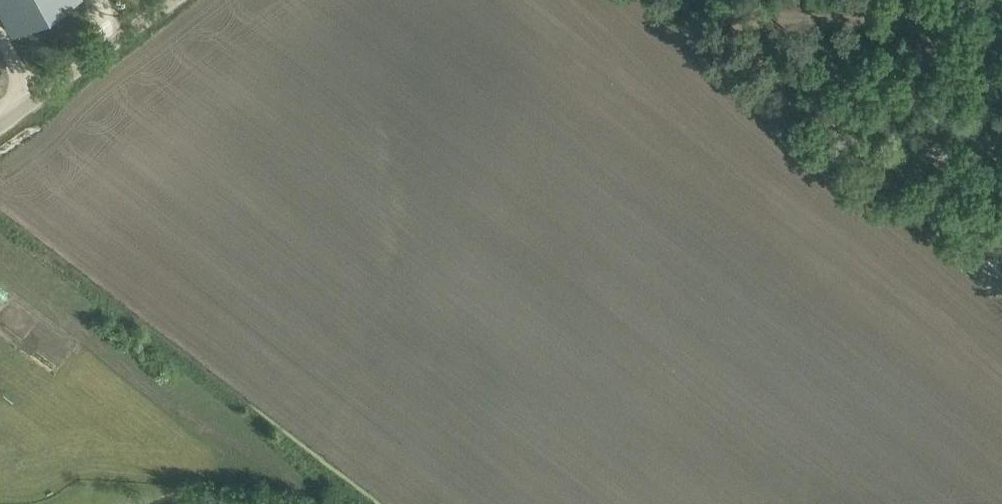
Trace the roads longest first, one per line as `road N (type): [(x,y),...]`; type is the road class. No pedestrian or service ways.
road 1 (unclassified): [(0,124),(176,0)]

